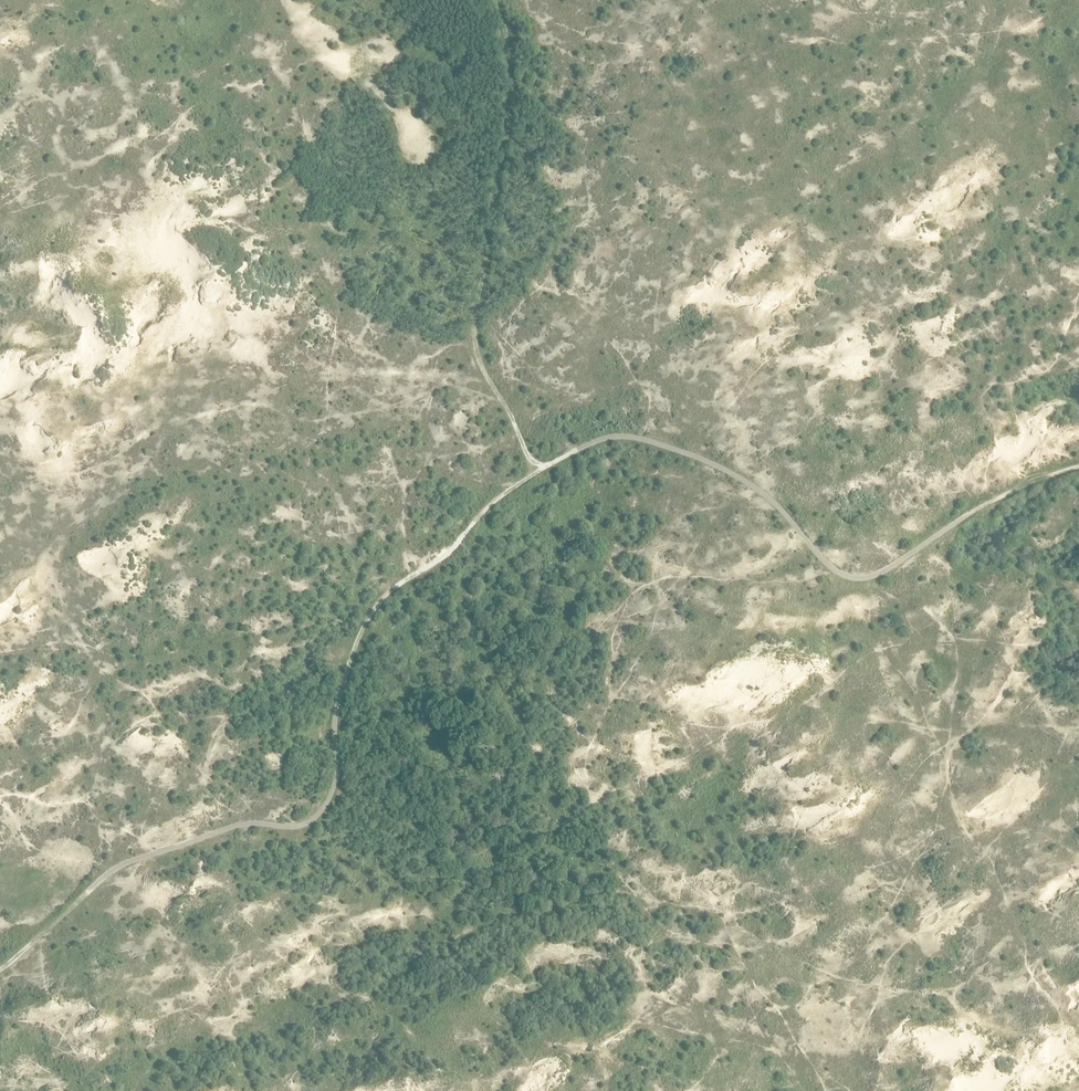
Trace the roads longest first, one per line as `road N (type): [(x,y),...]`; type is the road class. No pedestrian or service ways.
road 1 (track): [(0,976),(107,872),(229,830),(291,828),(322,814),(340,773),(336,733),(349,662),(379,601),(536,473)]
road 2 (track): [(577,449),(615,435),(702,458),(773,501),(835,571),(855,578),(881,572),(1016,488),(1078,465)]

